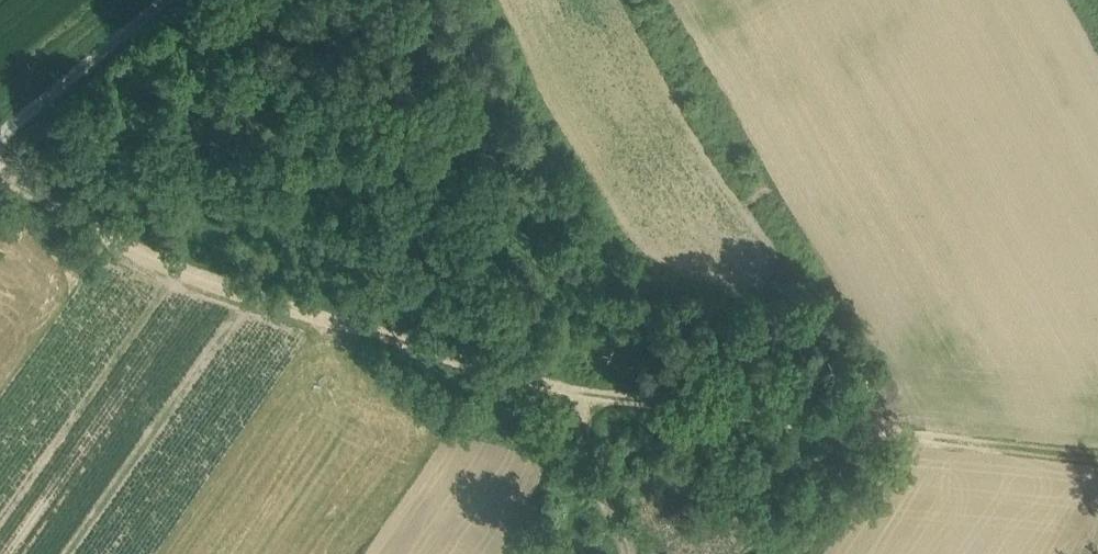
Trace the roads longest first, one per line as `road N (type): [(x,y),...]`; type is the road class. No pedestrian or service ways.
road 1 (unclassified): [(168,0),(0,138)]

